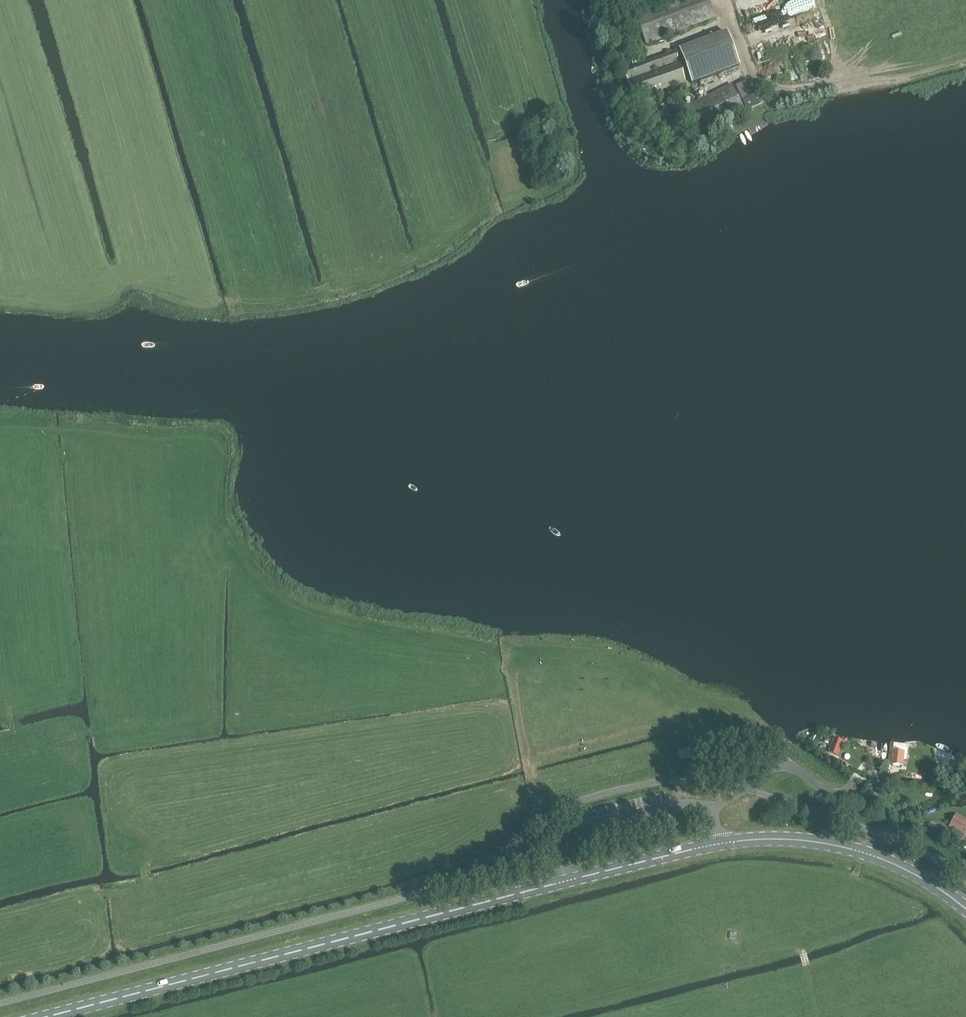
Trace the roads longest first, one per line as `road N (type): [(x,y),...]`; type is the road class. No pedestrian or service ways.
road 1 (secondary): [(52,1016),(719,843)]
road 2 (track): [(965,55),(787,91),(756,84),(728,0)]
road 3 (secondary): [(965,908),(921,877),(843,846),(782,838),(719,843)]

